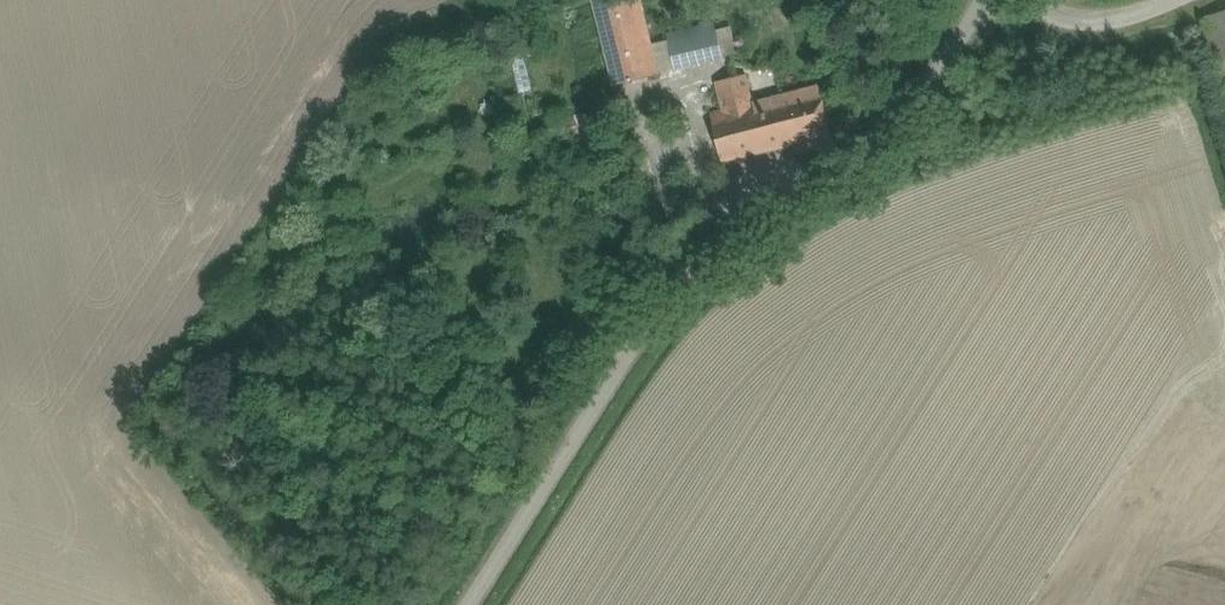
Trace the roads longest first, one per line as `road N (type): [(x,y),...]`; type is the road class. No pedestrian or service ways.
road 1 (unclassified): [(471,604),(660,309),(735,240),(857,156),(934,80),(990,0)]

